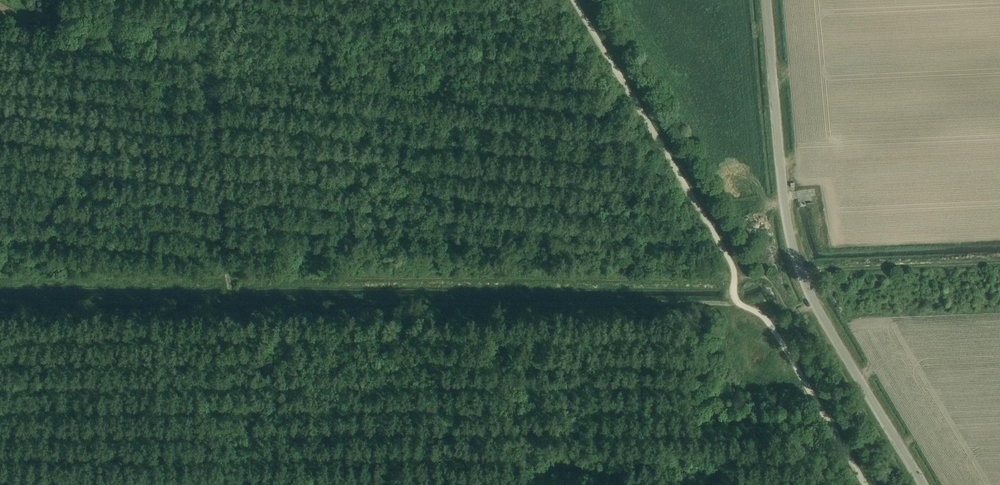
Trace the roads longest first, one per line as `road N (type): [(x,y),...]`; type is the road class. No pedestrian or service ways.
road 1 (tertiary): [(924,484),(814,303),(796,260),(766,0)]

